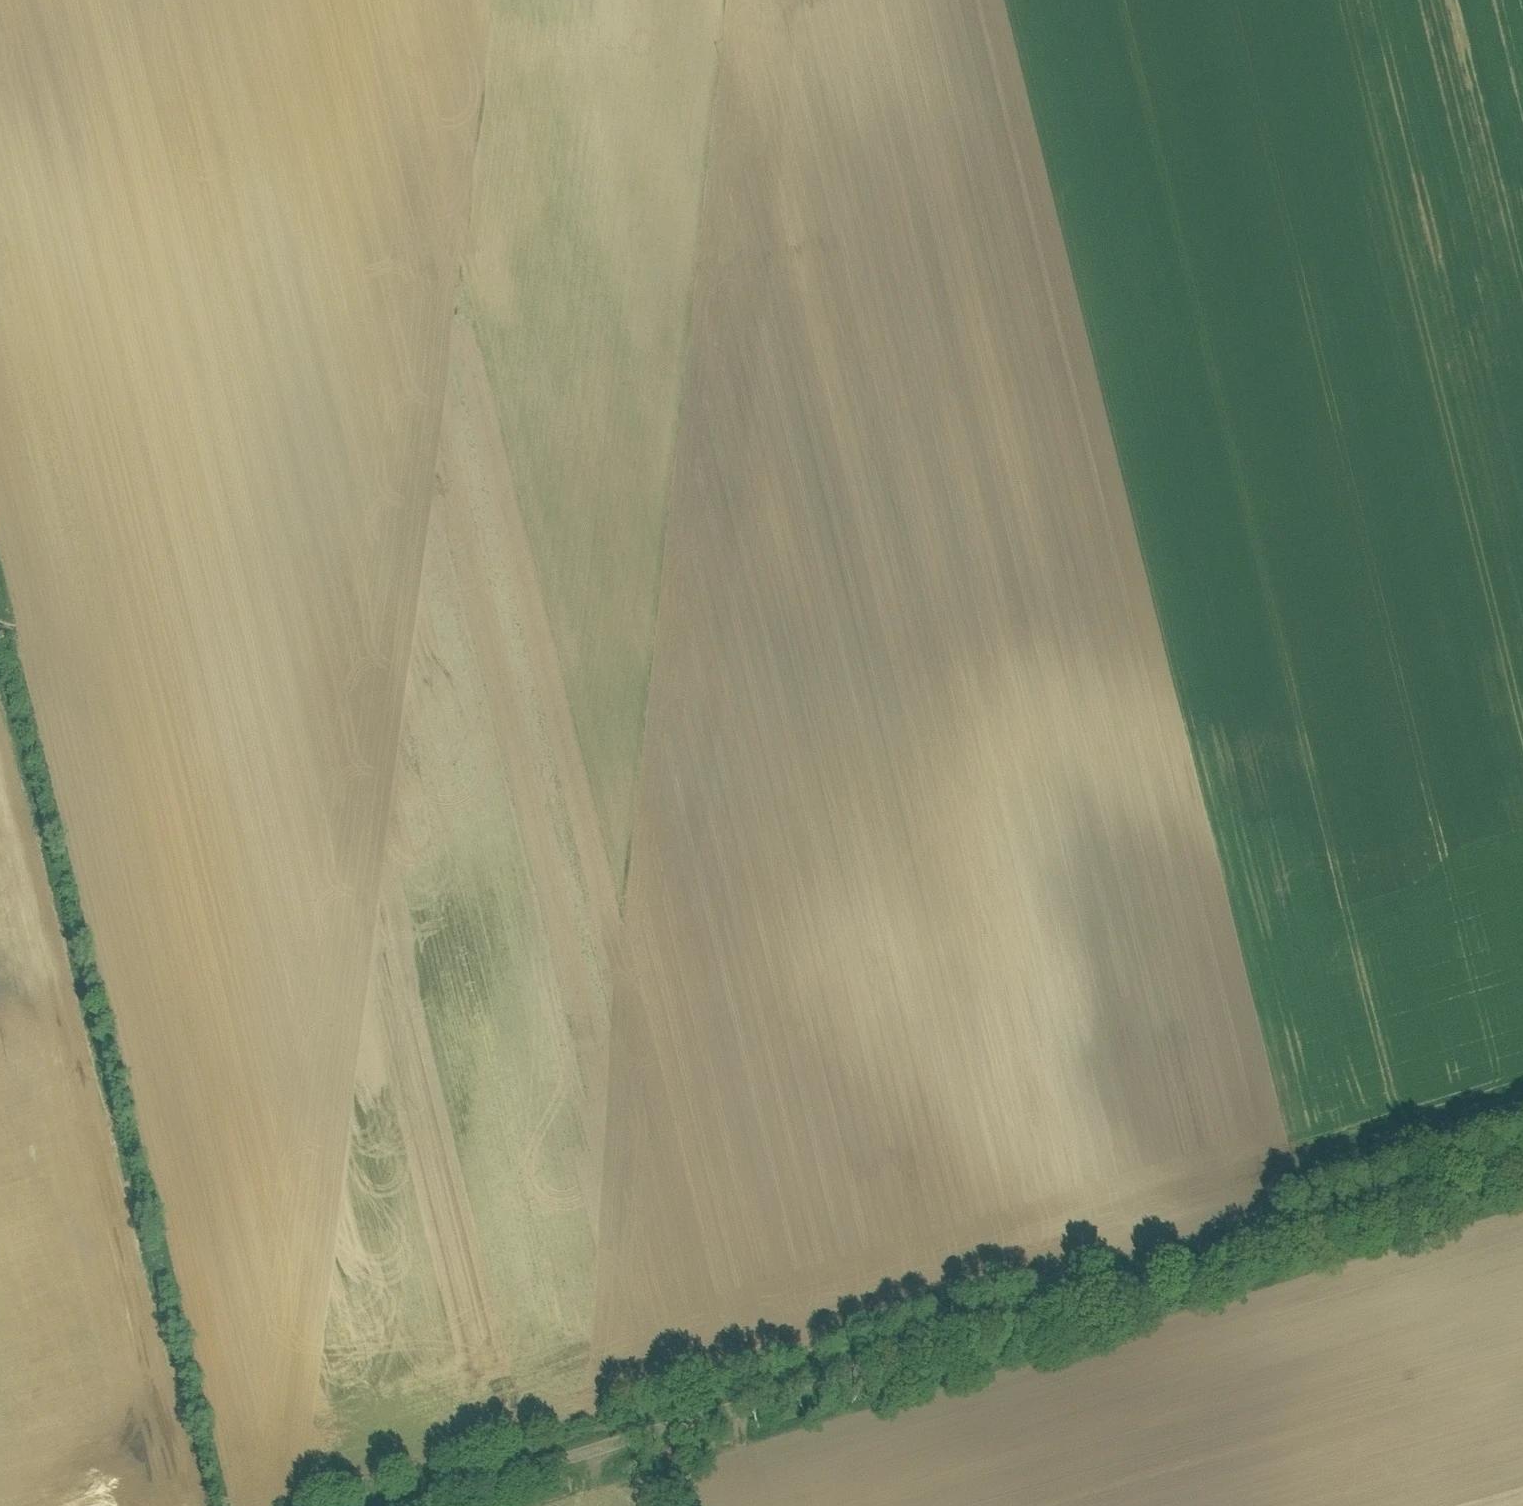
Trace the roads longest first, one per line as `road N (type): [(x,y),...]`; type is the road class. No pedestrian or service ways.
road 1 (unclassified): [(424,1505),(1522,1172)]

